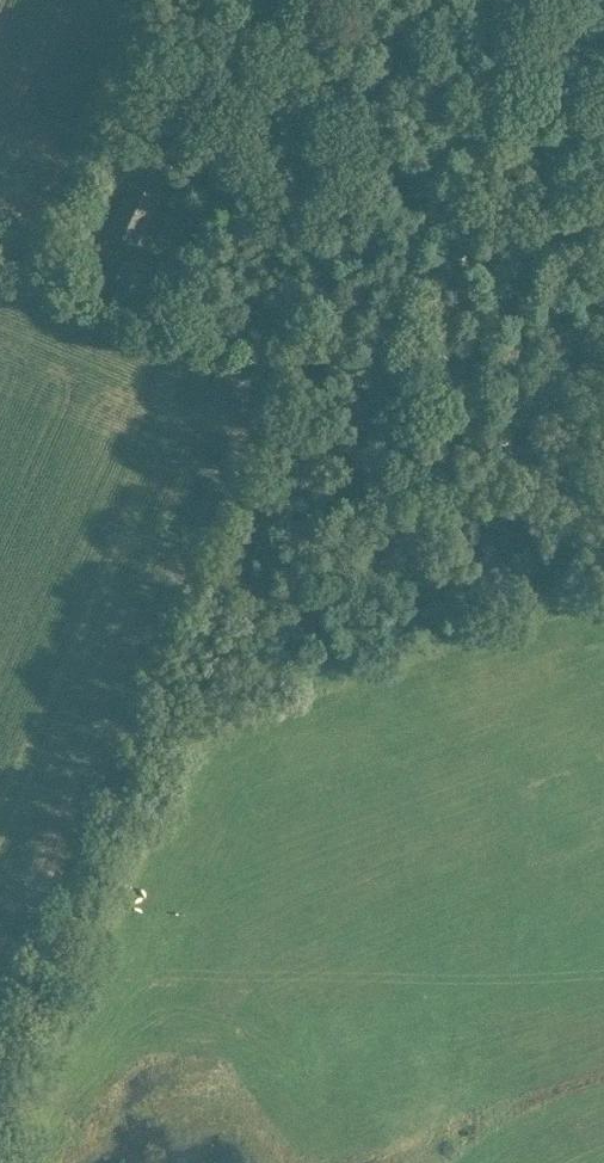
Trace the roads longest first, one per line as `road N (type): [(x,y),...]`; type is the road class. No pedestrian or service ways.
road 1 (track): [(501,0),(0,1090)]

